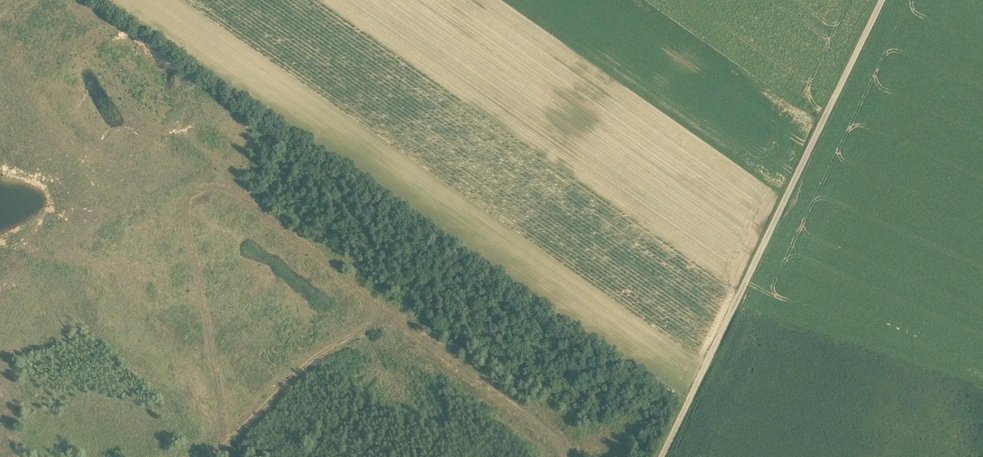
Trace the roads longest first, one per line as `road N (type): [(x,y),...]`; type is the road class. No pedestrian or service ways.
road 1 (unclassified): [(661,456),(883,0)]

